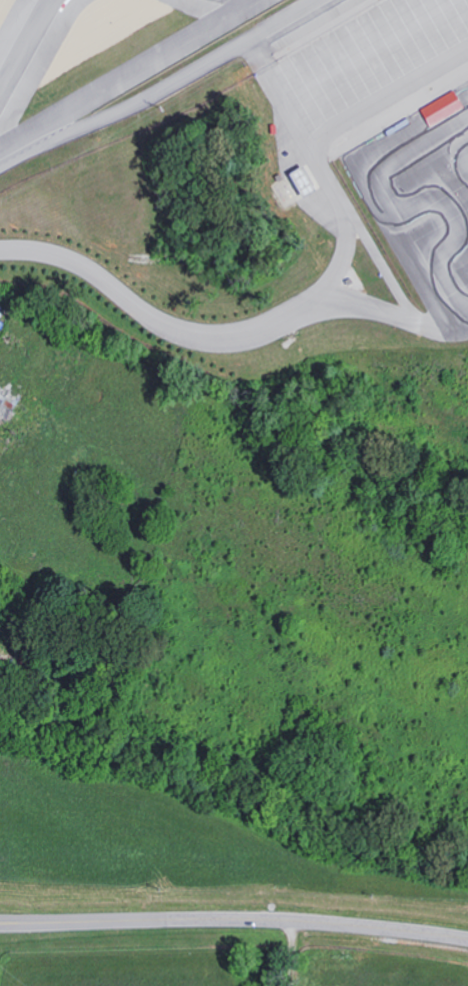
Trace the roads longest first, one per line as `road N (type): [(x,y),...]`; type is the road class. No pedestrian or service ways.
road 1 (secondary): [(467,939),(253,919),(0,919)]

